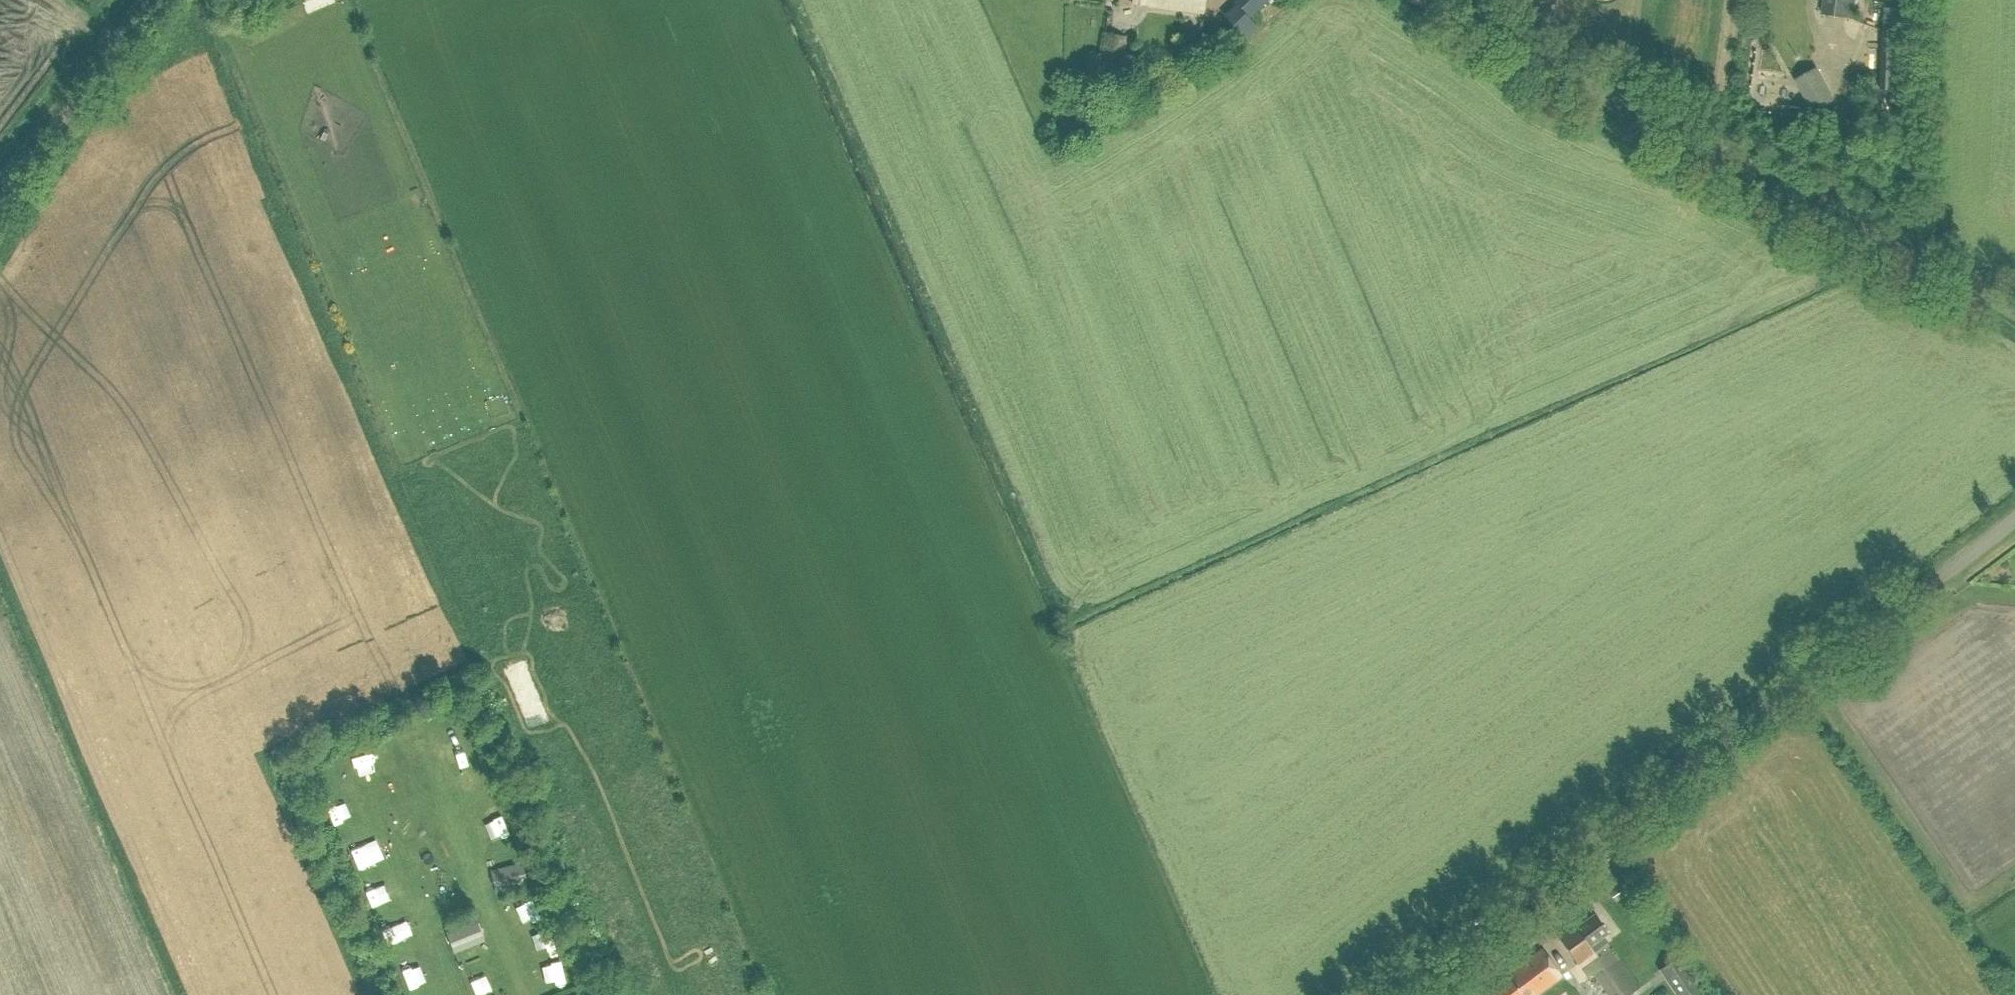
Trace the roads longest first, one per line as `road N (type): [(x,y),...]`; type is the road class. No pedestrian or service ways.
road 1 (unclassified): [(1371,994),(2014,520)]
road 2 (unclassified): [(2014,309),(1436,0)]
road 3 (unclassified): [(0,192),(152,0)]

